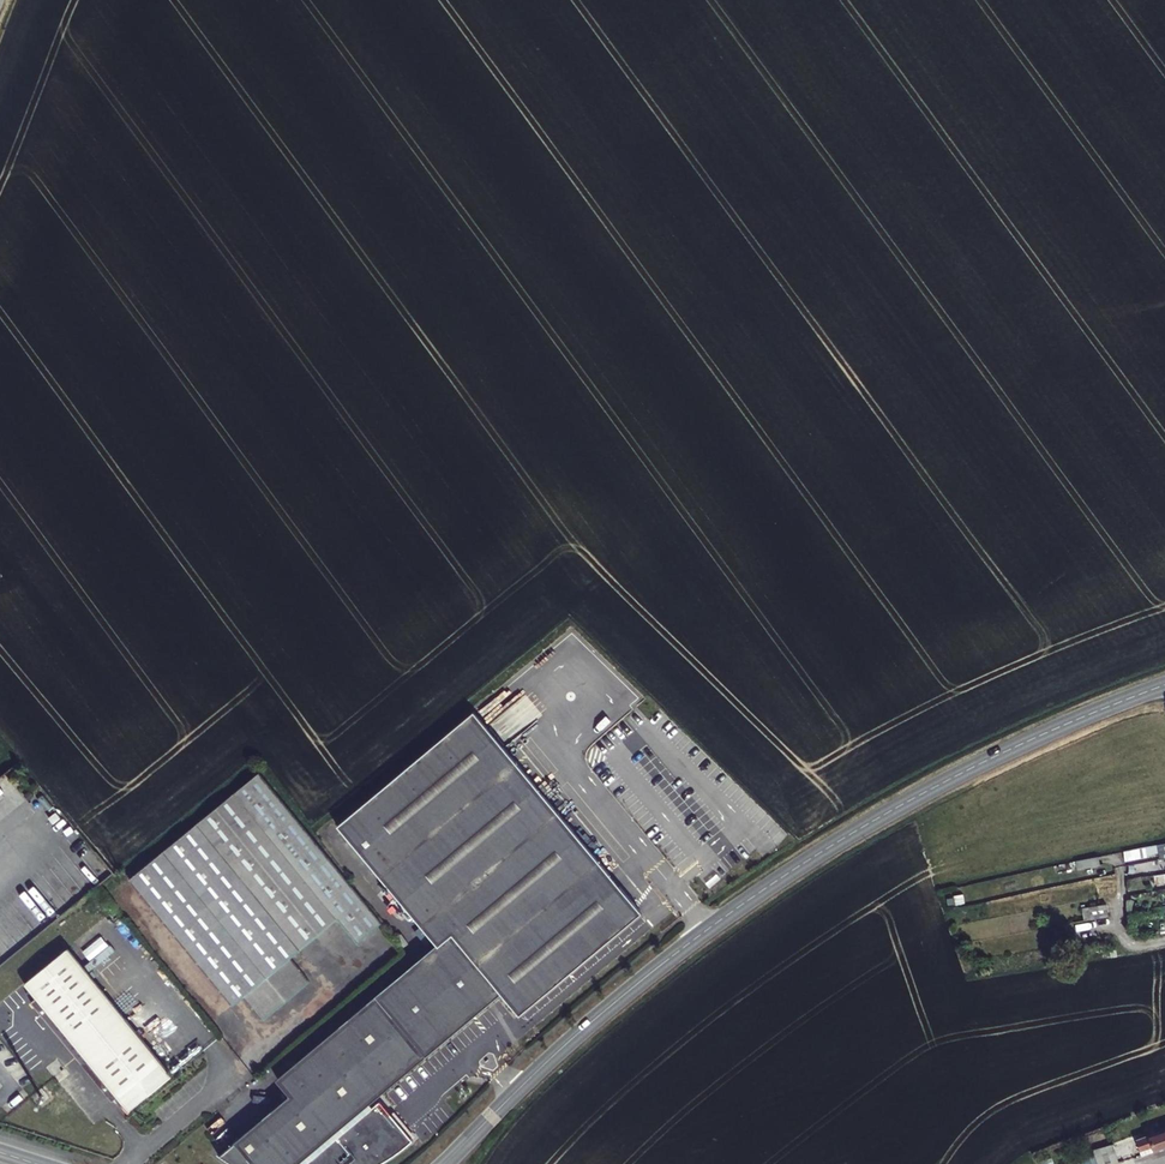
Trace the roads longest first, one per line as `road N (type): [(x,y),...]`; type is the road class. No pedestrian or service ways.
road 1 (tertiary): [(1164,685),(965,771),(785,875),(603,1012),(444,1163)]

